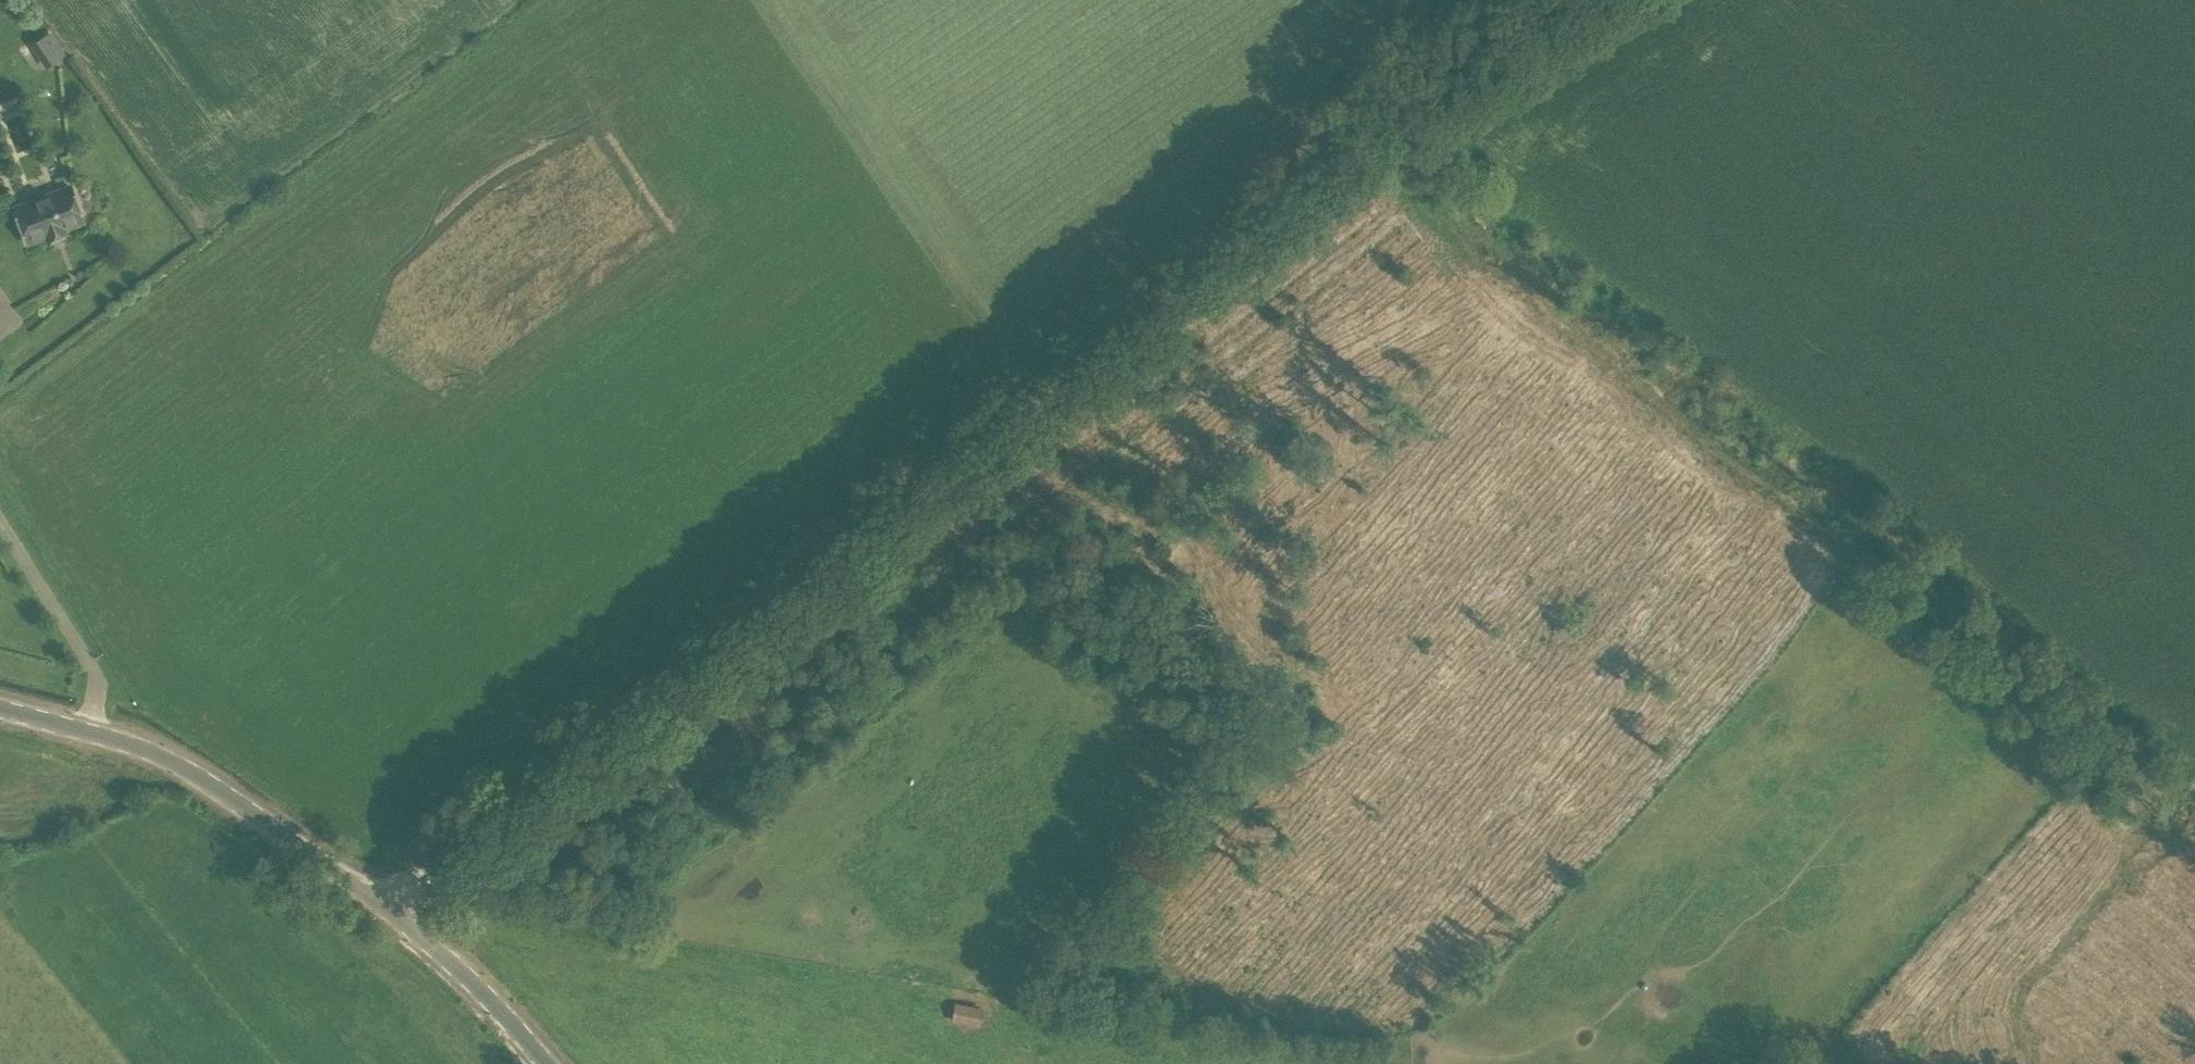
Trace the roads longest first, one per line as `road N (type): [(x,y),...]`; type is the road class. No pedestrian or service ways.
road 1 (unclassified): [(381,903),(1462,69),(1565,0)]
road 2 (tertiary): [(381,903),(202,777),(140,746),(0,709)]
road 3 (tertiary): [(546,1063),(484,993),(381,903)]

